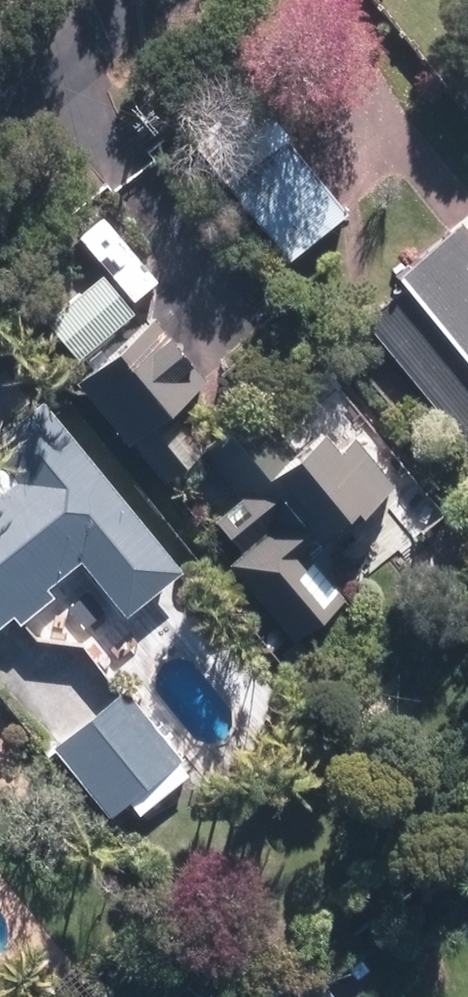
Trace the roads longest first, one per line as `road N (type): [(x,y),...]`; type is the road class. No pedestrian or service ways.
road 1 (residential): [(135,0),(0,110)]

